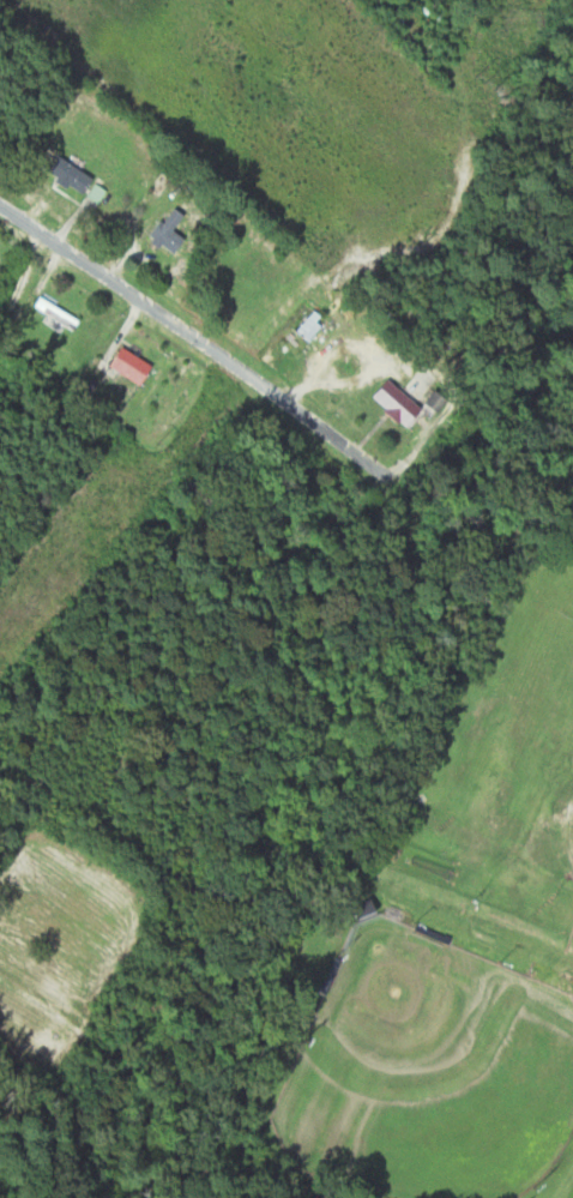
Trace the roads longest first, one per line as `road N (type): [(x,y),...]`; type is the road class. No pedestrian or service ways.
road 1 (residential): [(0,208),(386,472)]

